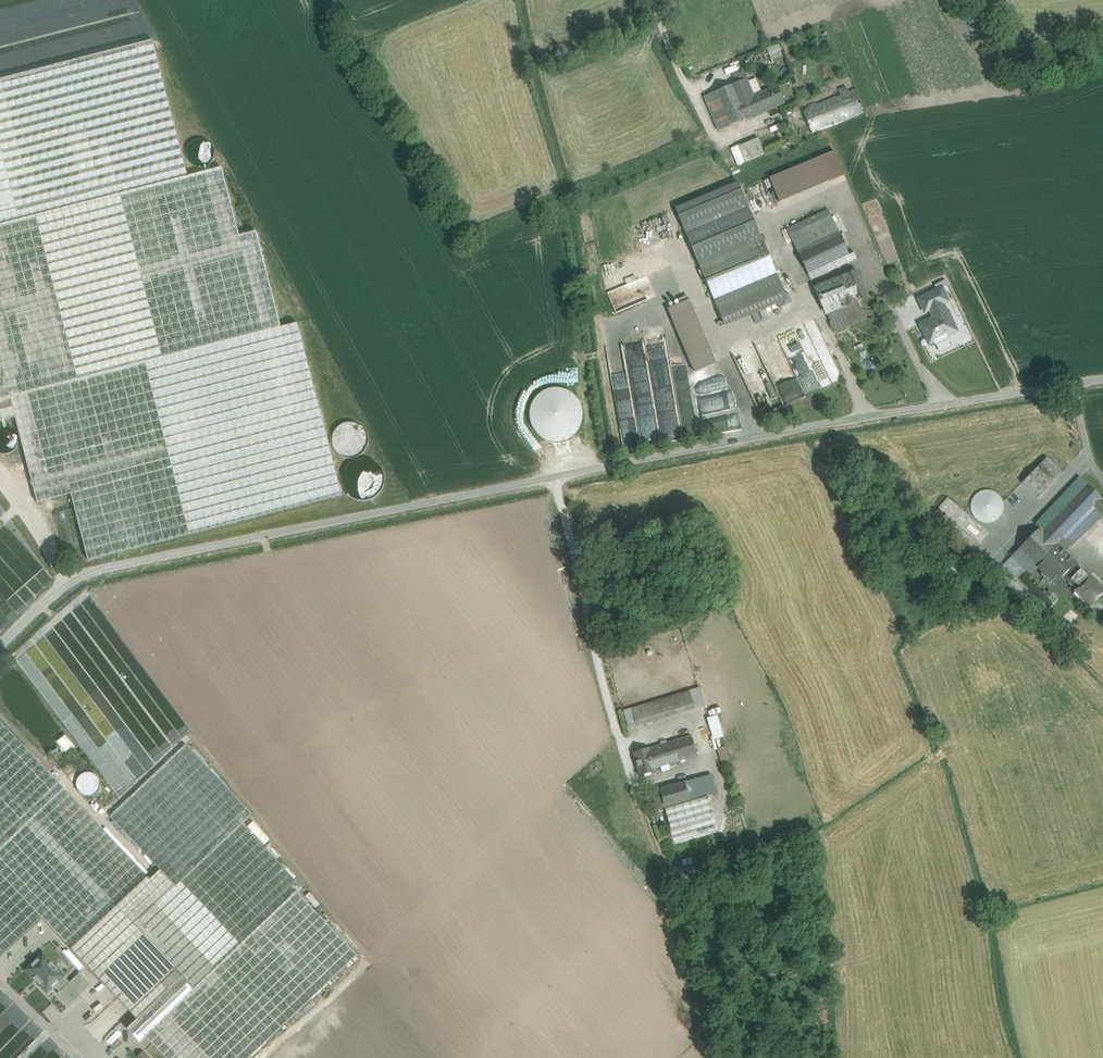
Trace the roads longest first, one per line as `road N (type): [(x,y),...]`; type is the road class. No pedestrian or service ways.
road 1 (unclassified): [(72,578),(817,425),(1102,382)]
road 2 (track): [(732,1057),(623,730),(555,477)]
road 3 (track): [(876,270),(944,404)]
road 4 (unclassified): [(0,479),(72,578)]

